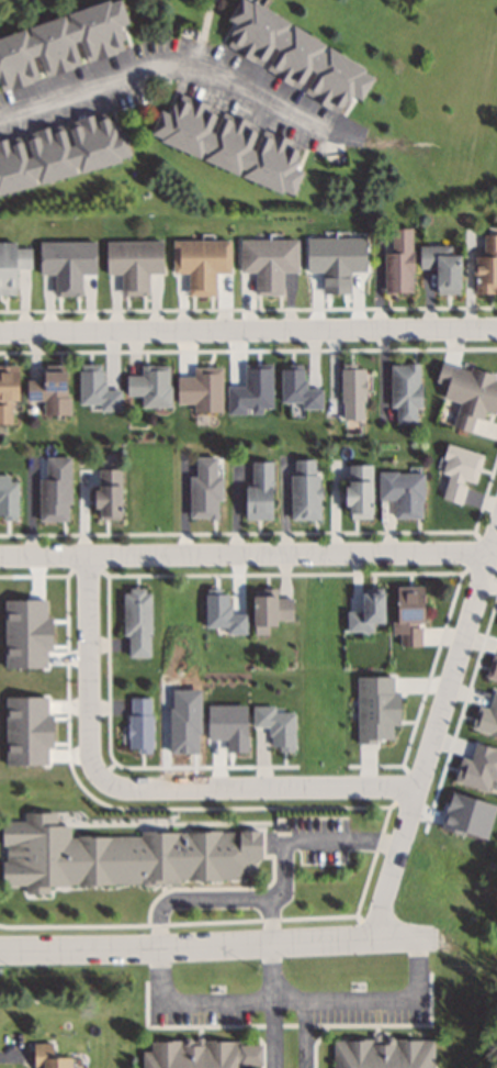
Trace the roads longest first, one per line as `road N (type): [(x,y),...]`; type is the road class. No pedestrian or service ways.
road 1 (residential): [(82,556),(88,759),(103,781),(153,789),(413,786)]
road 2 (residential): [(496,324),(0,328)]
road 3 (residential): [(0,555),(485,557)]
road 4 (residential): [(380,939),(381,905),(413,786),(496,519)]
road 5 (residential): [(434,938),(0,950)]

